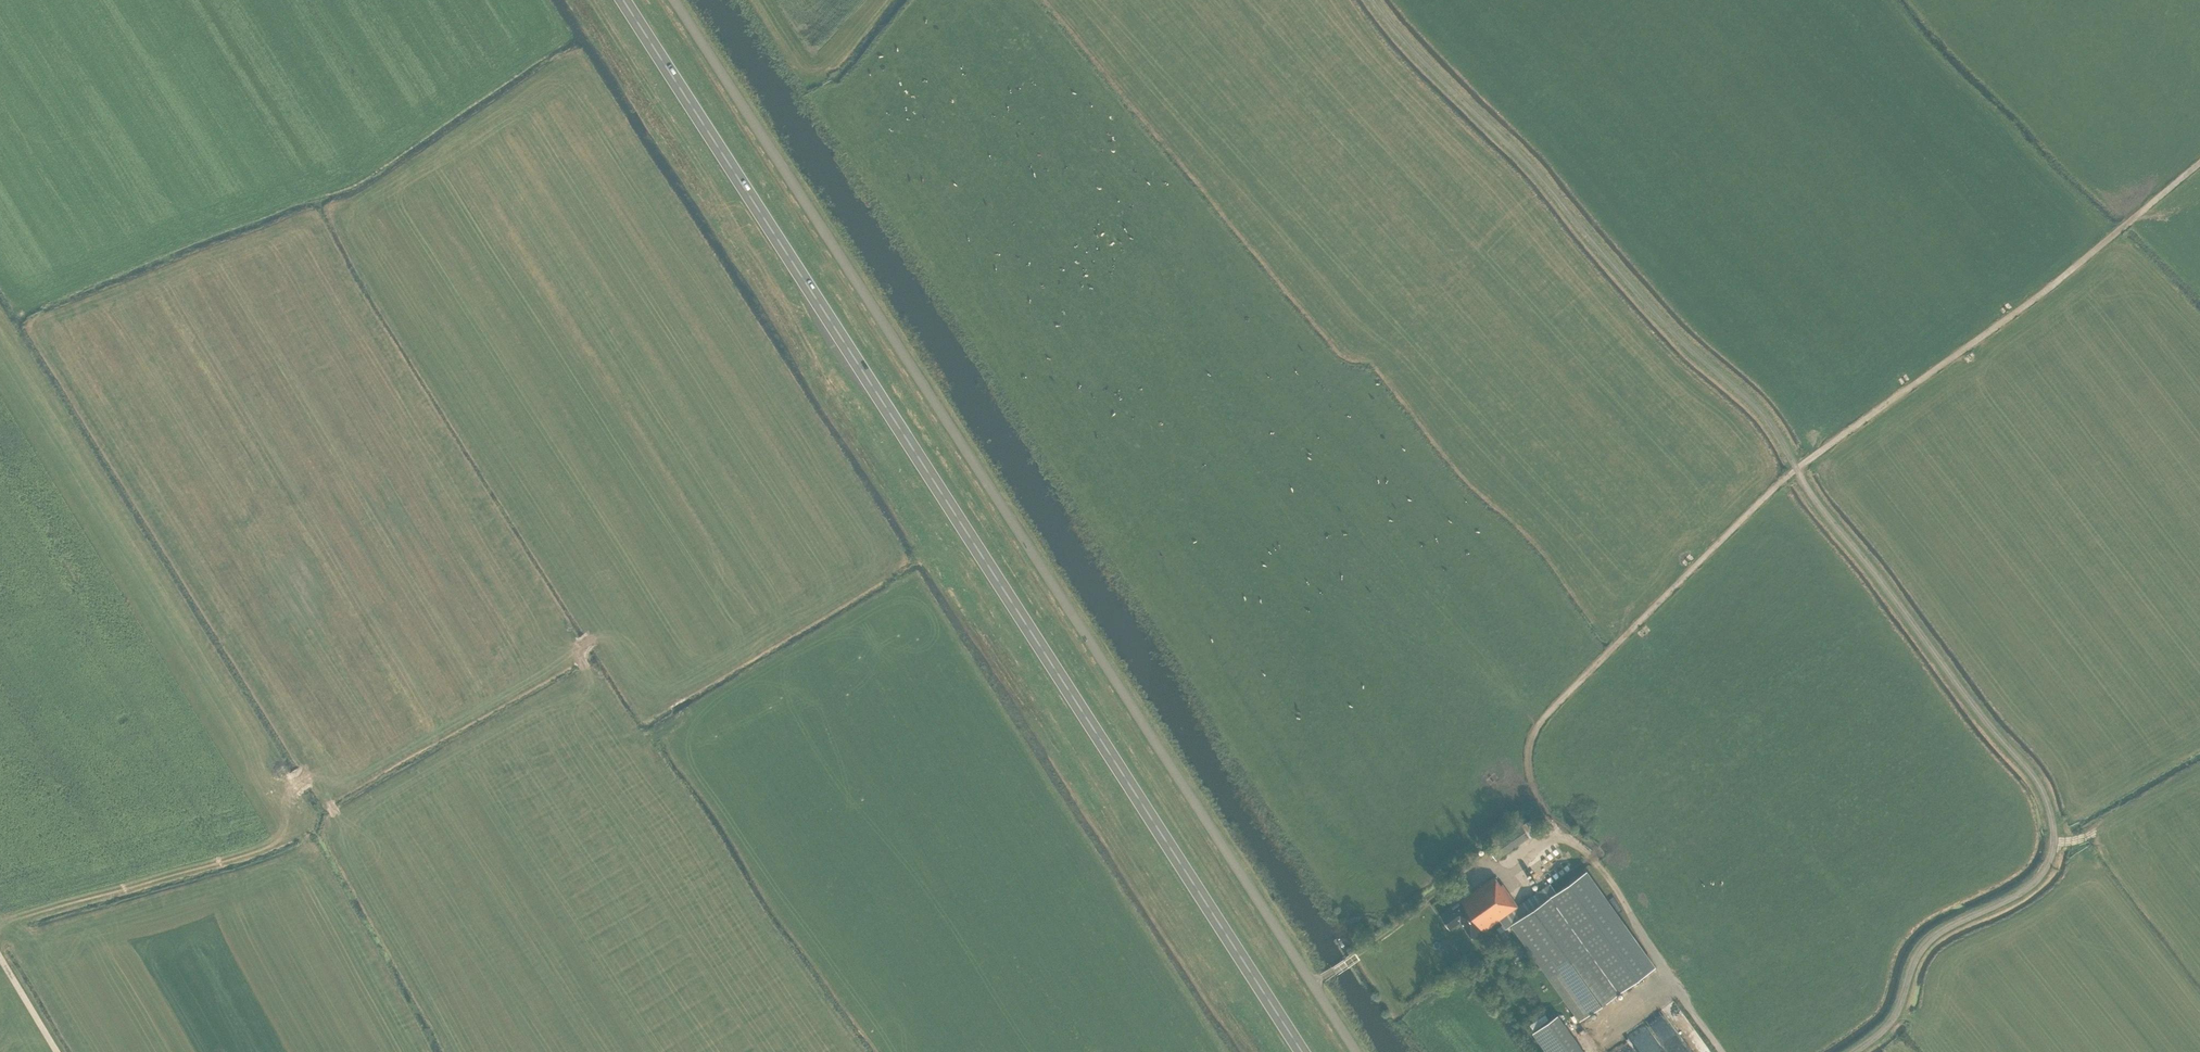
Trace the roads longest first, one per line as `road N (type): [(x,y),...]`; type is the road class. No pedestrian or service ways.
road 1 (unclassified): [(1854,1051),(1896,1015),(1916,953),(1938,932),(2032,885),(2049,865),(2054,823),(2036,777),(1809,494),(1754,405),(1652,309),(1540,172),(1379,0)]
road 2 (track): [(1723,1051),(1549,811),(1531,770),(1545,717),(1796,470),(2029,303),(2199,162)]
road 3 (unclassified): [(1356,1051),(674,0)]
road 4 (trunk): [(1303,1051),(623,0)]
road 5 (track): [(1363,948),(1488,855)]

